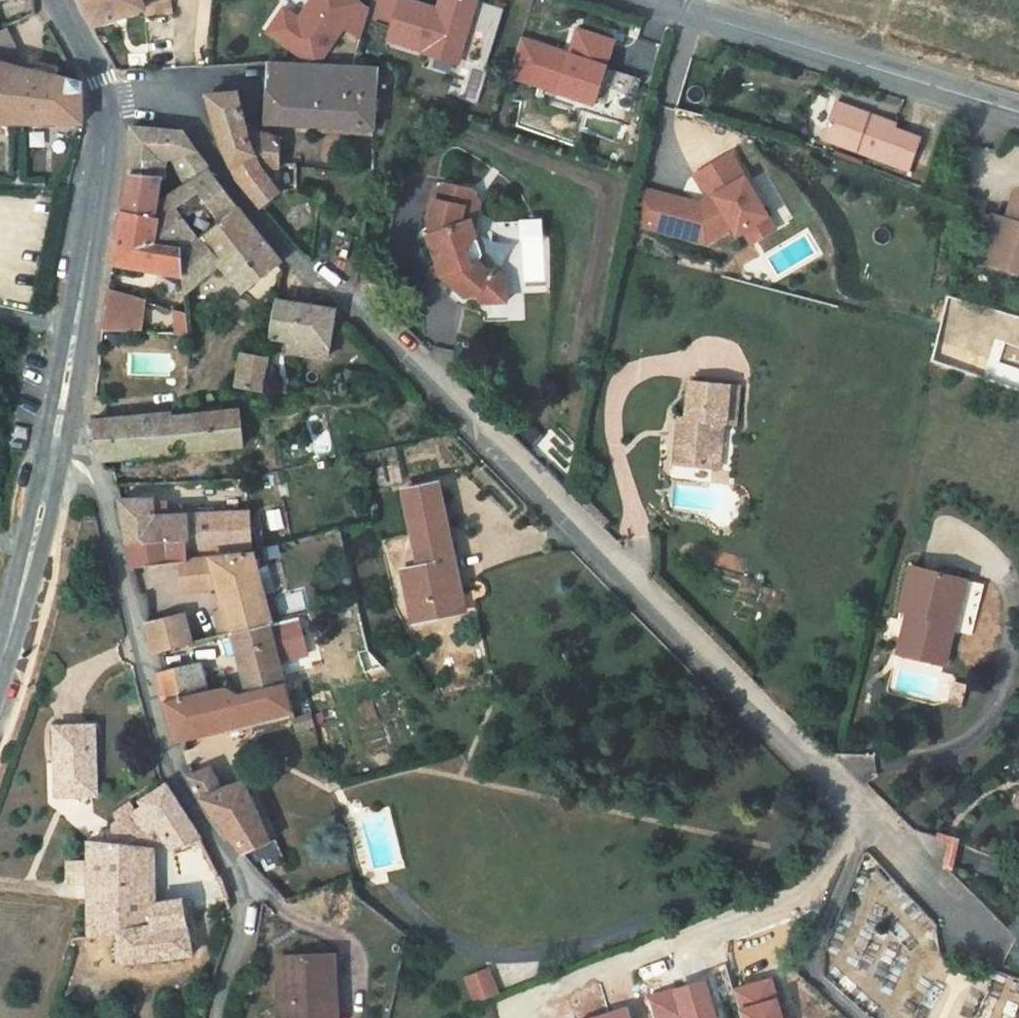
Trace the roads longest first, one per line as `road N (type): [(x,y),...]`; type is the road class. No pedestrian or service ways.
road 1 (residential): [(101,101),(169,102),(236,198),(534,476),(983,944)]
road 2 (residential): [(61,397),(159,761),(234,890),(217,1017)]
road 3 (secondary): [(641,0),(1018,116)]
road 4 (tertiary): [(61,397),(101,101)]
road 5 (tertiary): [(0,651),(61,397)]

